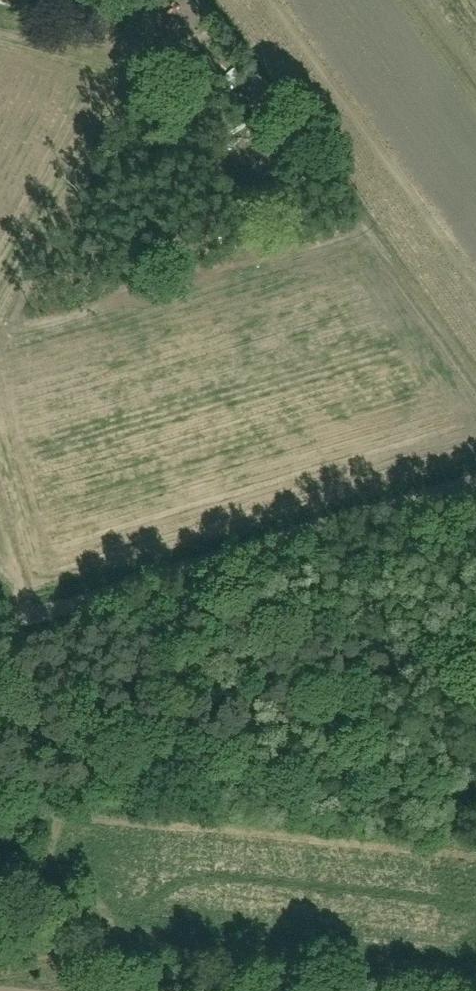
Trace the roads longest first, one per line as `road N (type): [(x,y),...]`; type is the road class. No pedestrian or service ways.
road 1 (residential): [(0,631),(475,483)]

